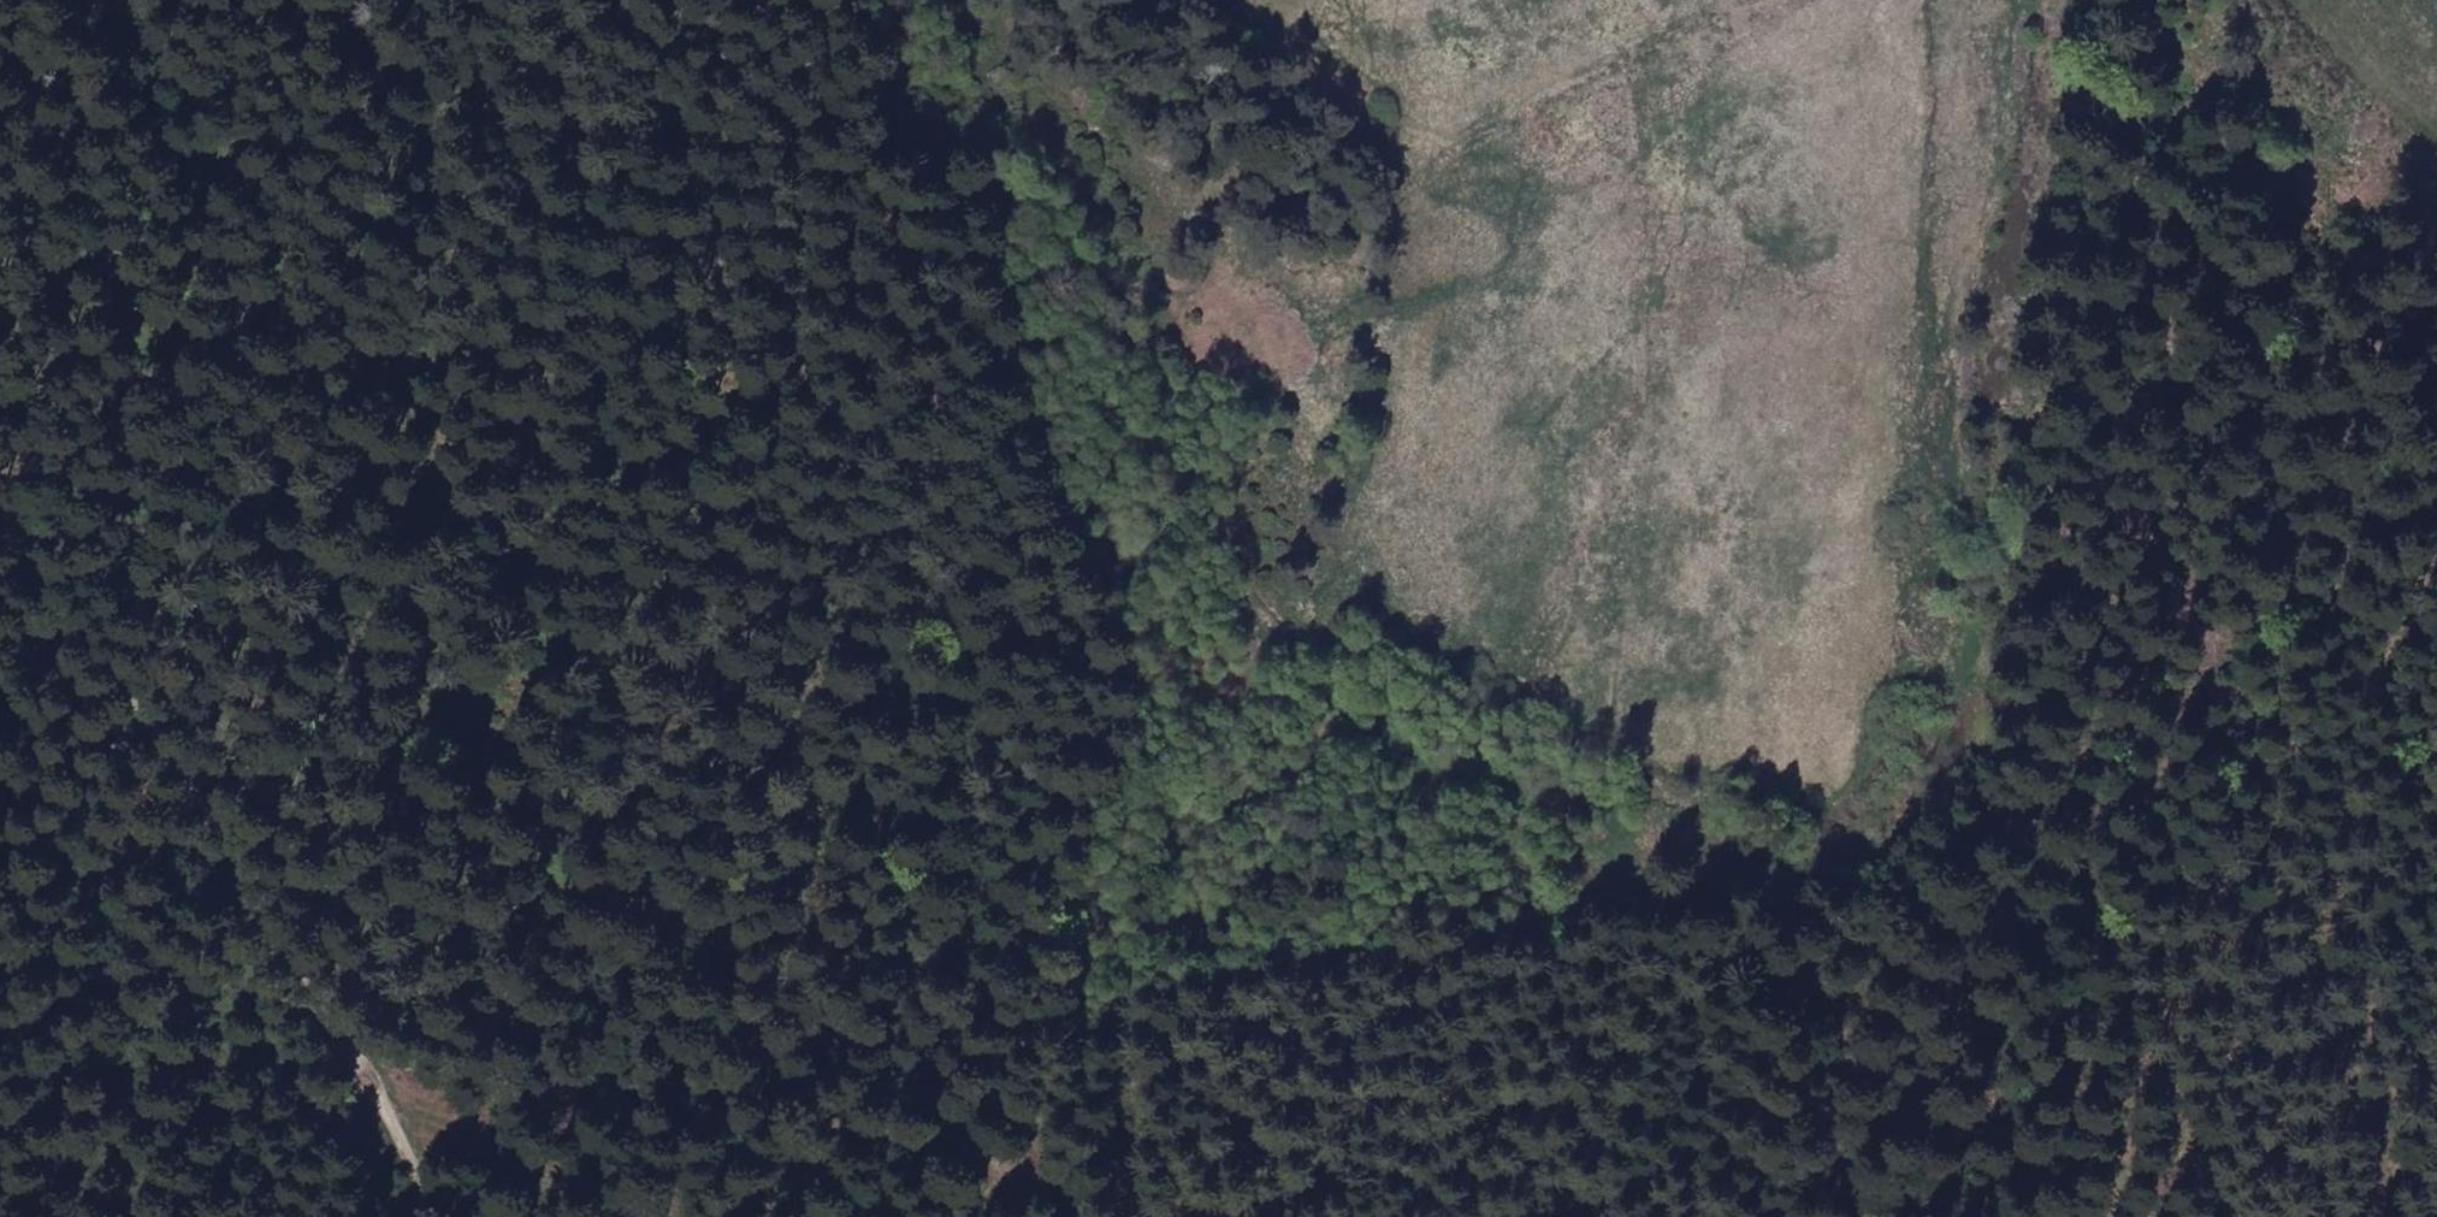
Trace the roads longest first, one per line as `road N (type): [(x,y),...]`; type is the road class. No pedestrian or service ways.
road 1 (track): [(2105,0),(2203,455),(2342,993),(2431,1216)]
road 2 (track): [(0,639),(121,769),(336,1123),(378,1216)]

